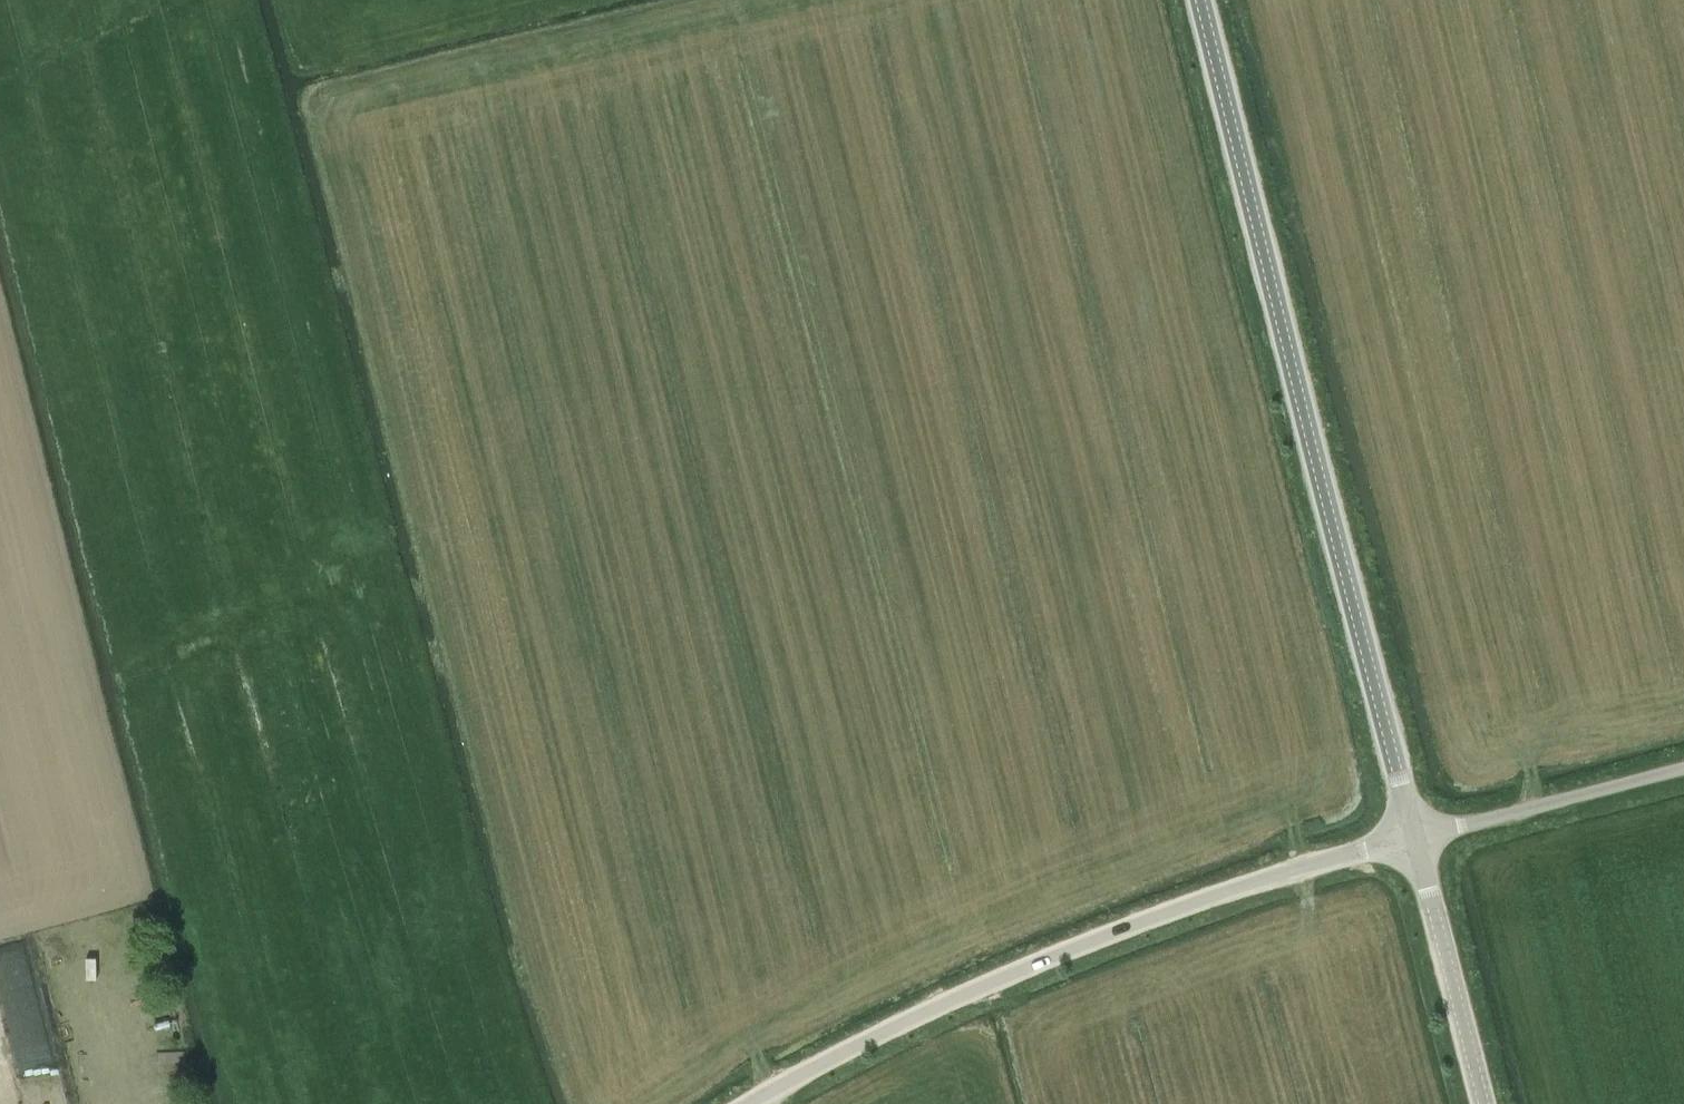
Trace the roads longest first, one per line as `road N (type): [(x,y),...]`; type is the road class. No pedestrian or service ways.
road 1 (tertiary): [(1415,838),(1204,0)]
road 2 (unclassified): [(762,1103),(1120,933),(1415,838)]
road 3 (unclassified): [(1415,838),(1683,776)]
road 4 (tertiary): [(1485,1103),(1415,838)]

